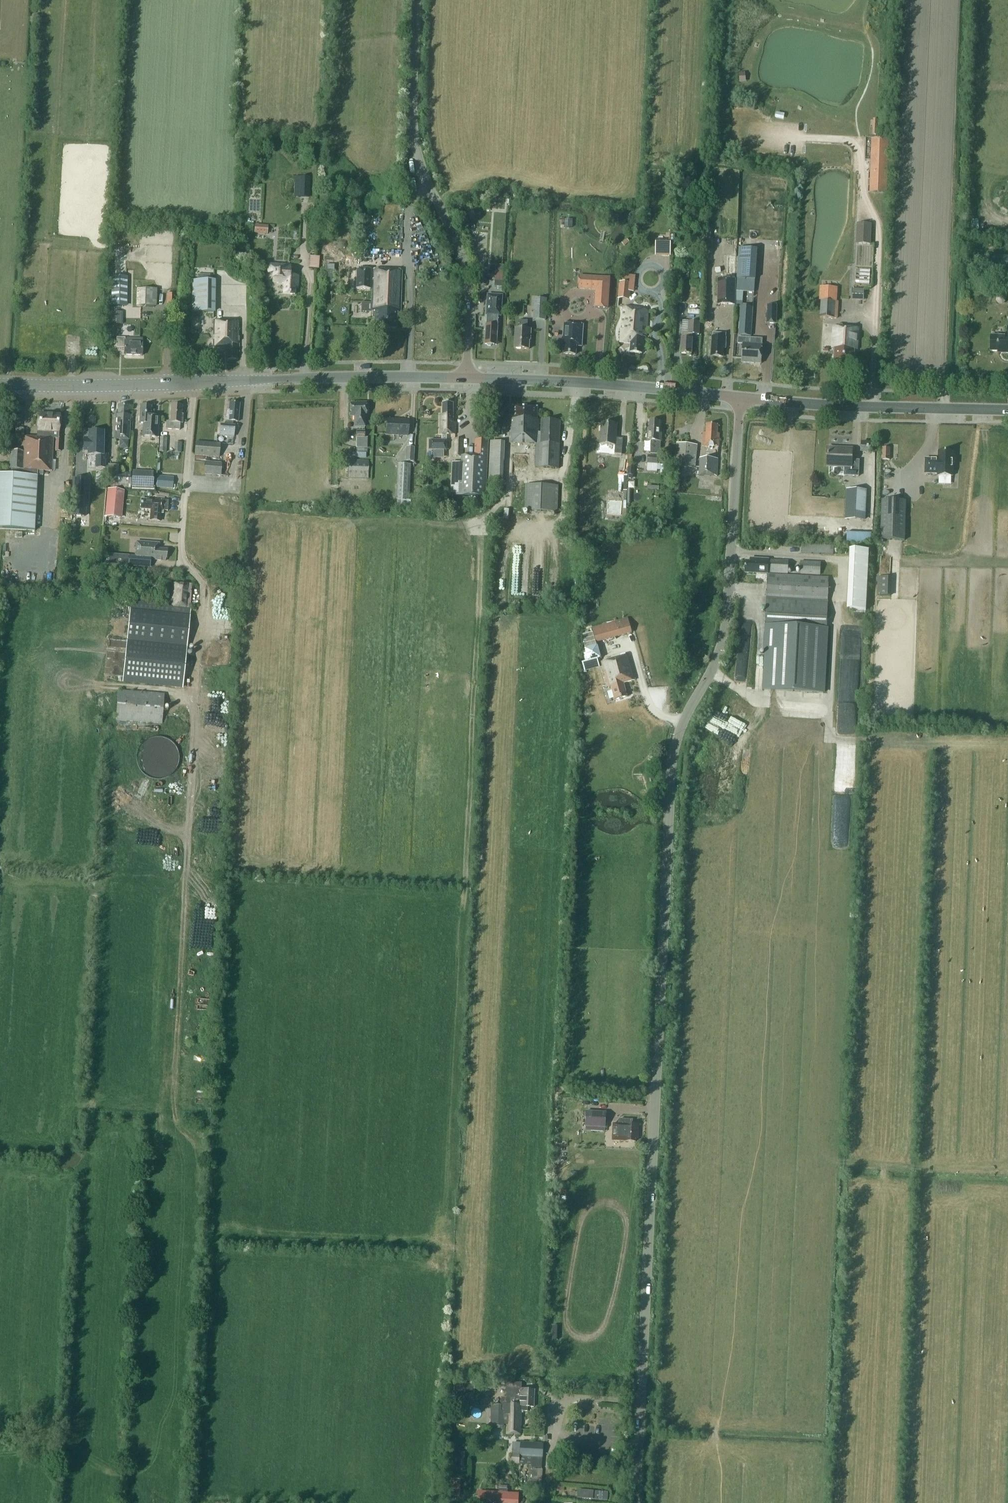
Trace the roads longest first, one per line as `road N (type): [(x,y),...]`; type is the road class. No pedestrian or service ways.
road 1 (unclassified): [(635,1502),(675,748),(725,635),(741,398)]
road 2 (unclassified): [(466,377),(469,276),(415,157),(421,0)]
road 3 (tertiary): [(466,377),(741,398)]
road 4 (tertiary): [(741,398),(1007,410)]
road 5 (tertiary): [(271,379),(466,377)]
road 6 (tertiary): [(193,383),(0,384)]
road 7 (residential): [(181,565),(193,383)]

